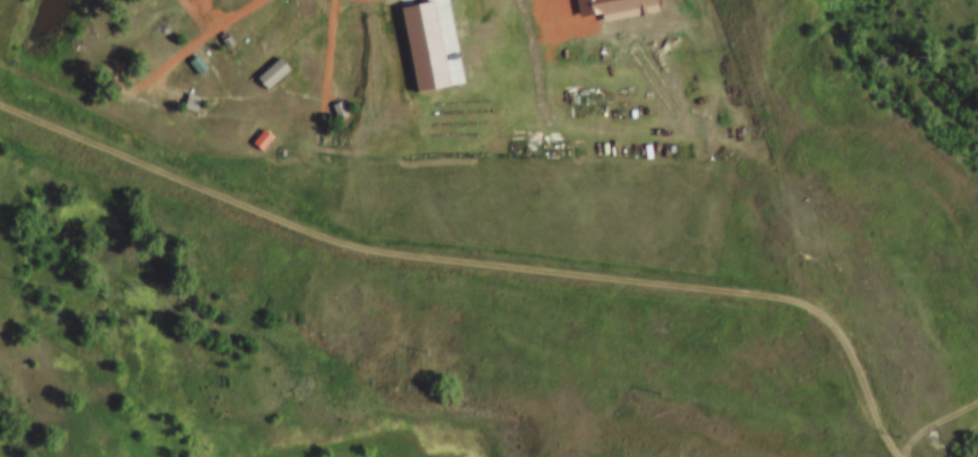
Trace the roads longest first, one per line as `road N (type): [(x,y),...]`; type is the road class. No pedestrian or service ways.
road 1 (track): [(905,456),(873,431),(839,355),(784,299),(380,254),(292,228),(0,106)]

